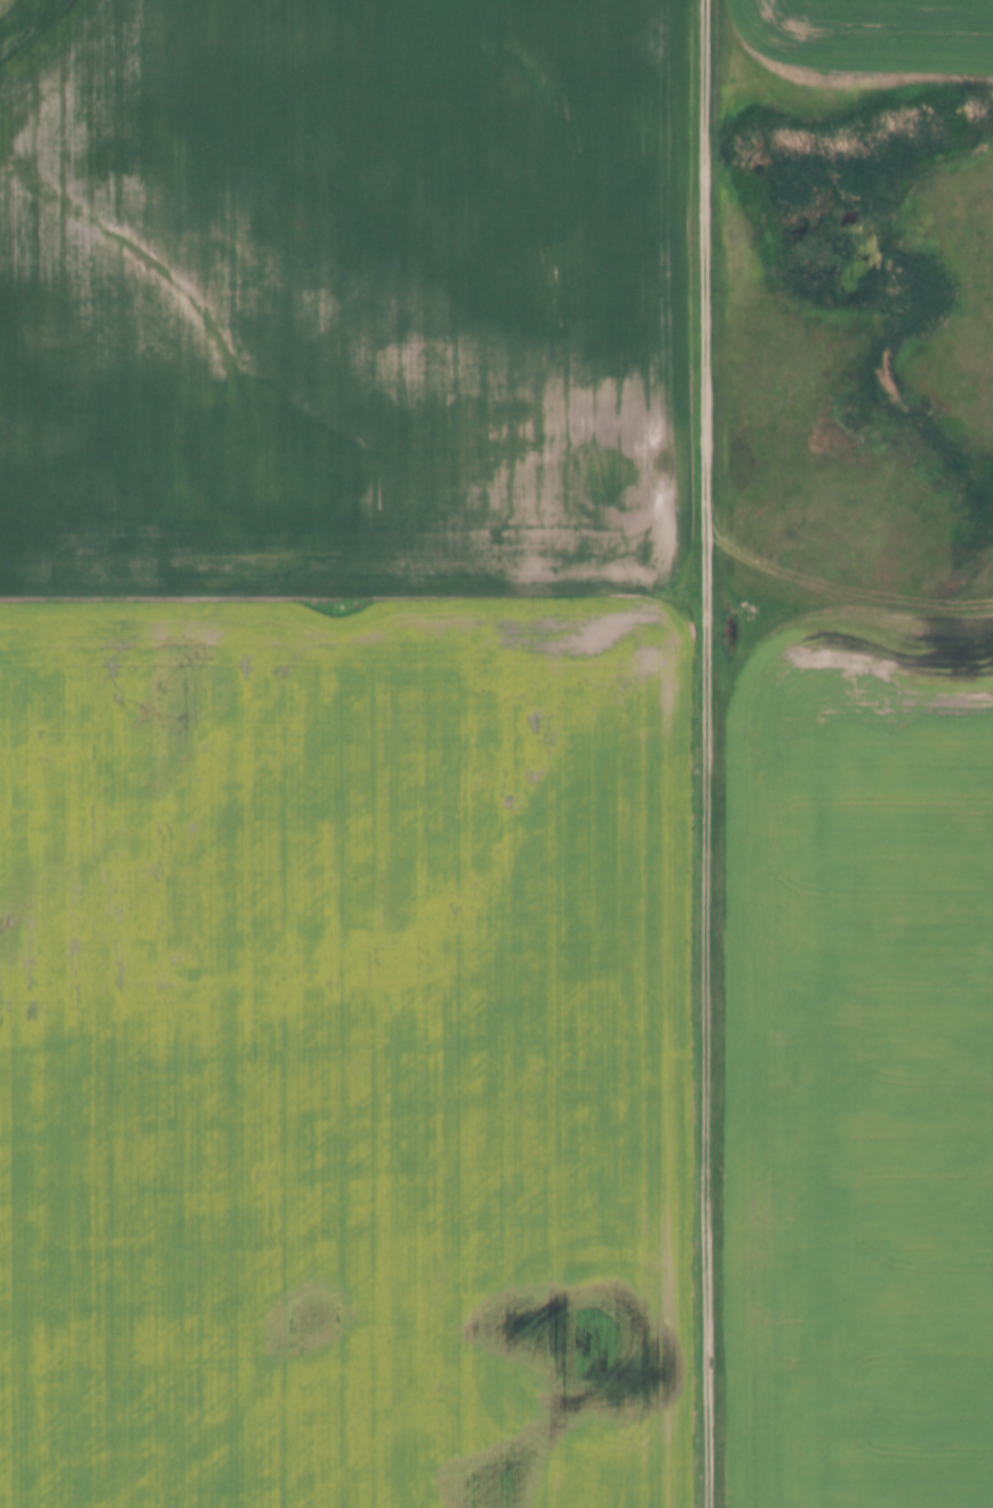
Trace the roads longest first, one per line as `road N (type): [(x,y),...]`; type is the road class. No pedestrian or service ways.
road 1 (track): [(714,1507),(708,0)]

